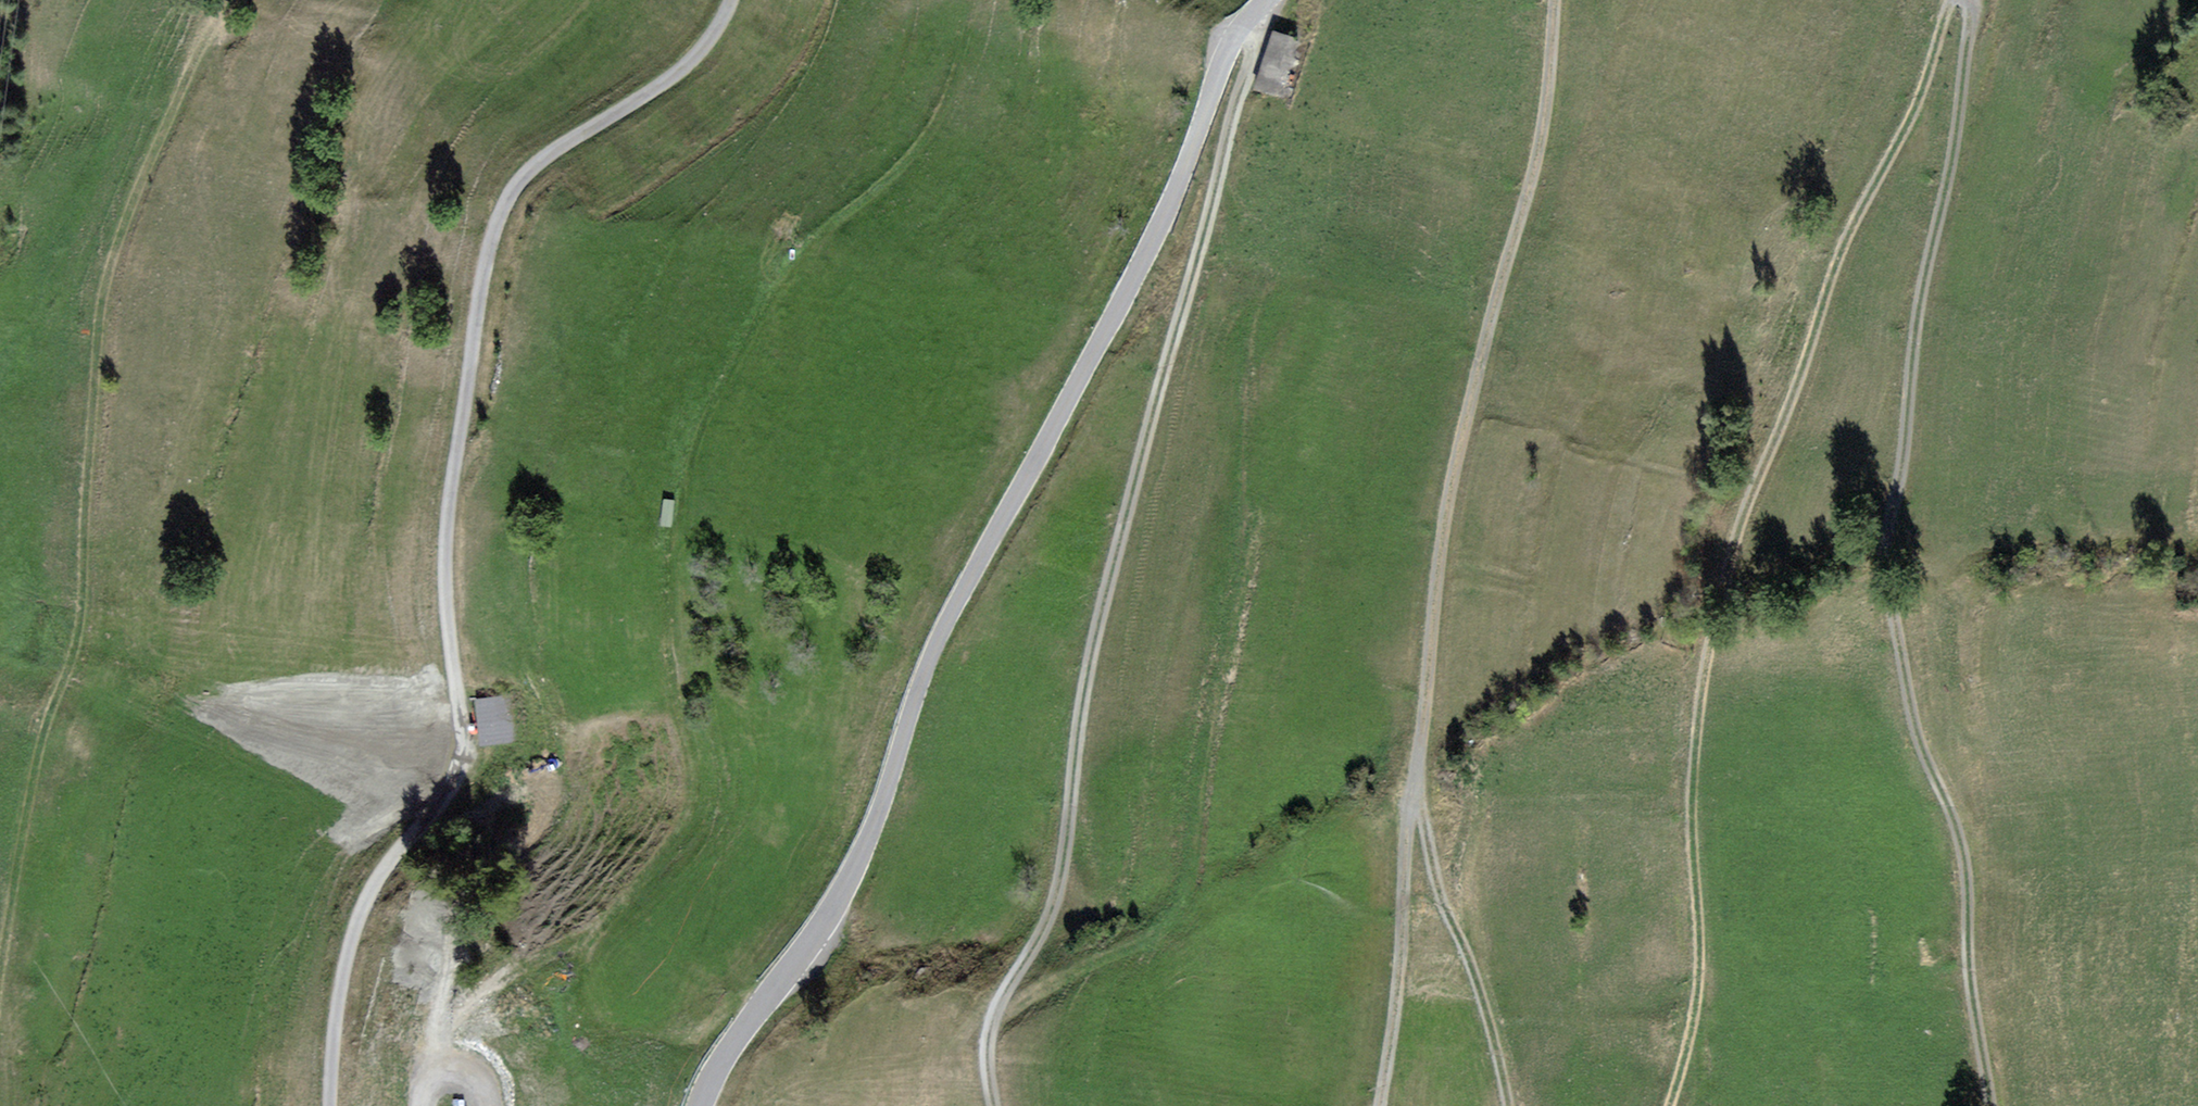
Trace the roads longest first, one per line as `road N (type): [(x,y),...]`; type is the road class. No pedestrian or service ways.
road 1 (track): [(330,1105),(344,968),(373,887),(460,763),(442,579),(489,237),(517,184),(545,157),(670,86),(725,22),(733,0)]
road 2 (tertiary): [(1264,0),(1227,50),(1154,235),(944,624),(853,871),(699,1105)]
road 3 (track): [(1952,0),(1908,116),(1843,240),(1737,522),(1702,662),(1686,800),(1696,933),(1685,1039),(1665,1105)]
road 4 (track): [(991,1105),(990,1015),(1037,940),(1064,863),(1078,712),(1104,583),(1261,4)]
road 5 (track): [(1959,0),(1964,34),(1940,201),(1912,324),(1897,482),(1876,553),(1915,745),(1961,860),(1963,979),(1986,1105)]
road 6 (track): [(1552,0),(1518,215),(1428,572),(1412,808),(1377,1105)]
road 7 (track): [(0,966),(4,916),(73,646),(100,287),(239,0)]
road 8 (track): [(990,1015),(1070,973),(1132,956),(1174,925),(1257,527)]
road 9 (track): [(1504,1105),(1471,968),(1441,912),(1412,808)]

